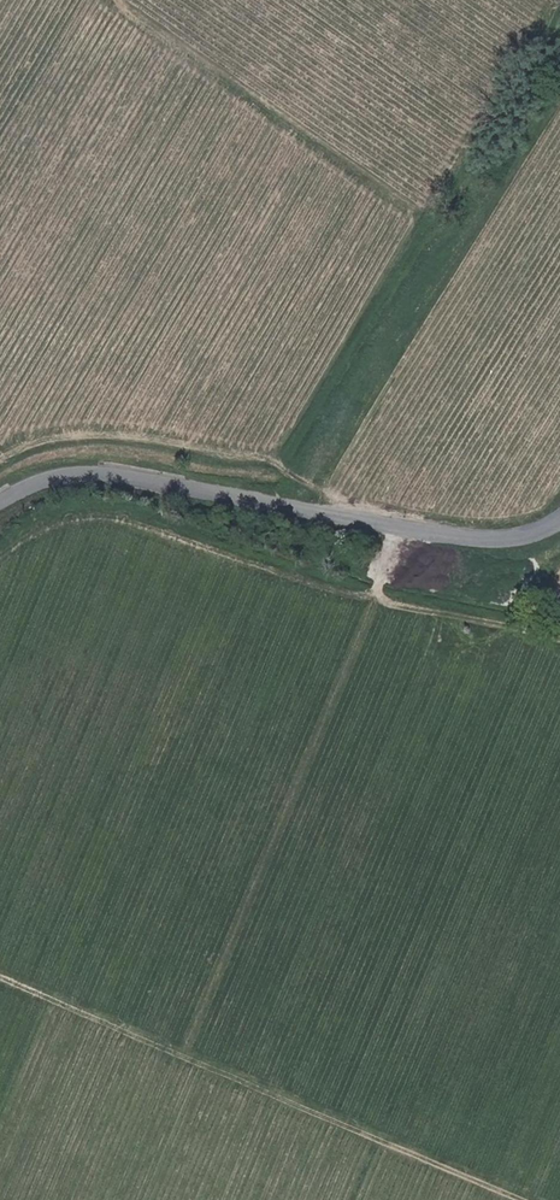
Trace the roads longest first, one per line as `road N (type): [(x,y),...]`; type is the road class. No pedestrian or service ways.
road 1 (tertiary): [(0,498),(89,471),(458,540),(512,539),(559,523)]
road 2 (track): [(0,977),(526,1199)]
road 3 (track): [(411,531),(384,582),(367,594),(106,514),(56,519),(0,558)]
road 4 (track): [(376,587),(386,599),(559,641)]

